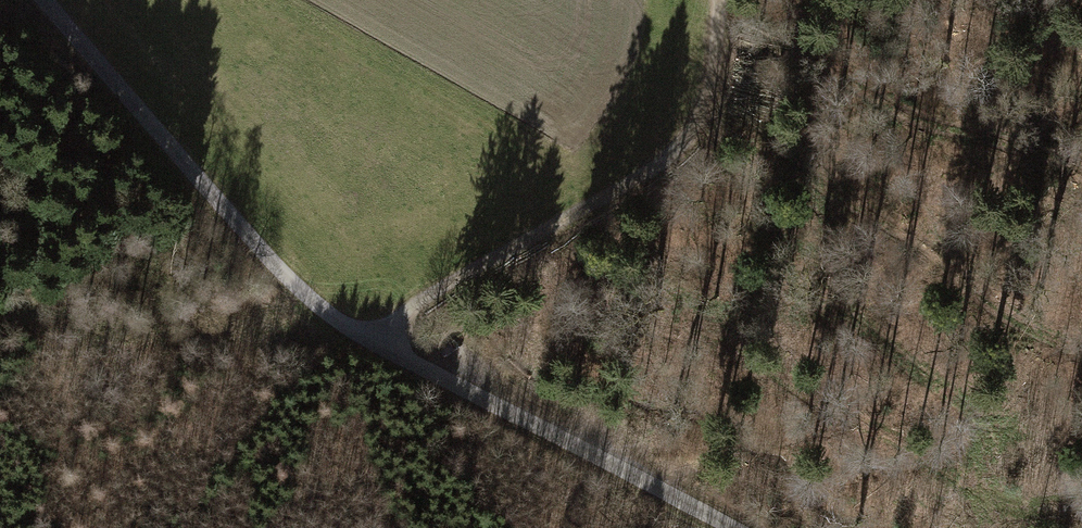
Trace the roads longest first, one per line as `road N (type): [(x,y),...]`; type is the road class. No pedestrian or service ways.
road 1 (track): [(41,0),(322,311),(736,527)]
road 2 (track): [(366,338),(666,162),(701,114),(717,61),(718,0)]

